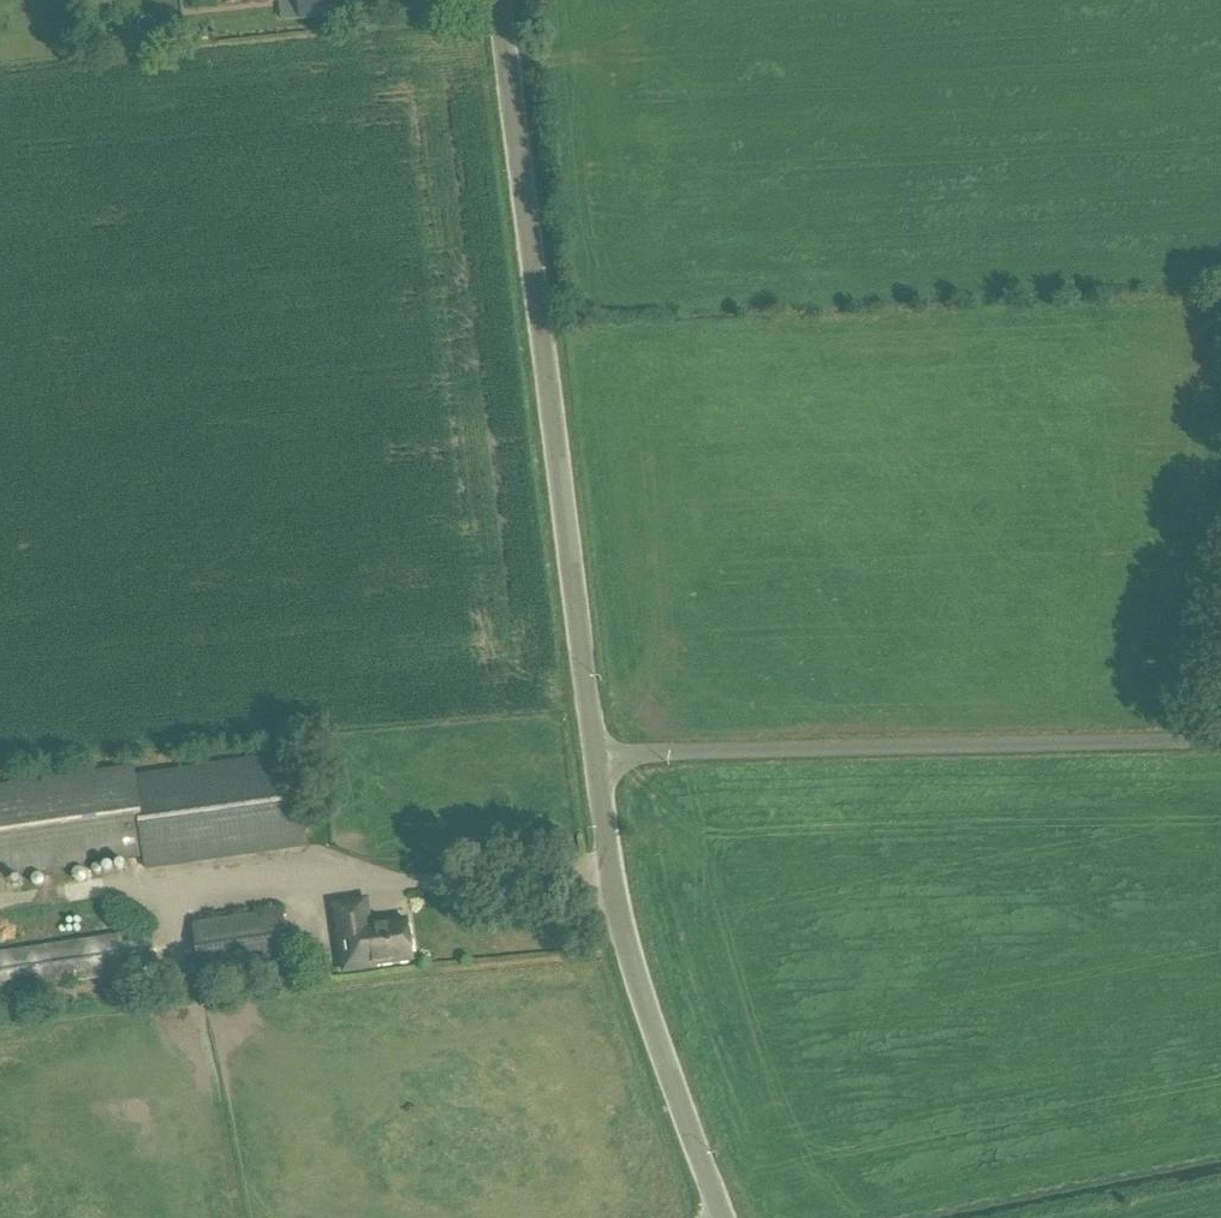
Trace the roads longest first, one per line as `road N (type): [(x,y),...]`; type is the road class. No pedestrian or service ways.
road 1 (unclassified): [(596,765),(531,364),(491,0)]
road 2 (unclassified): [(596,765),(1220,742)]
road 3 (unclassified): [(723,1217),(618,916),(596,765)]

